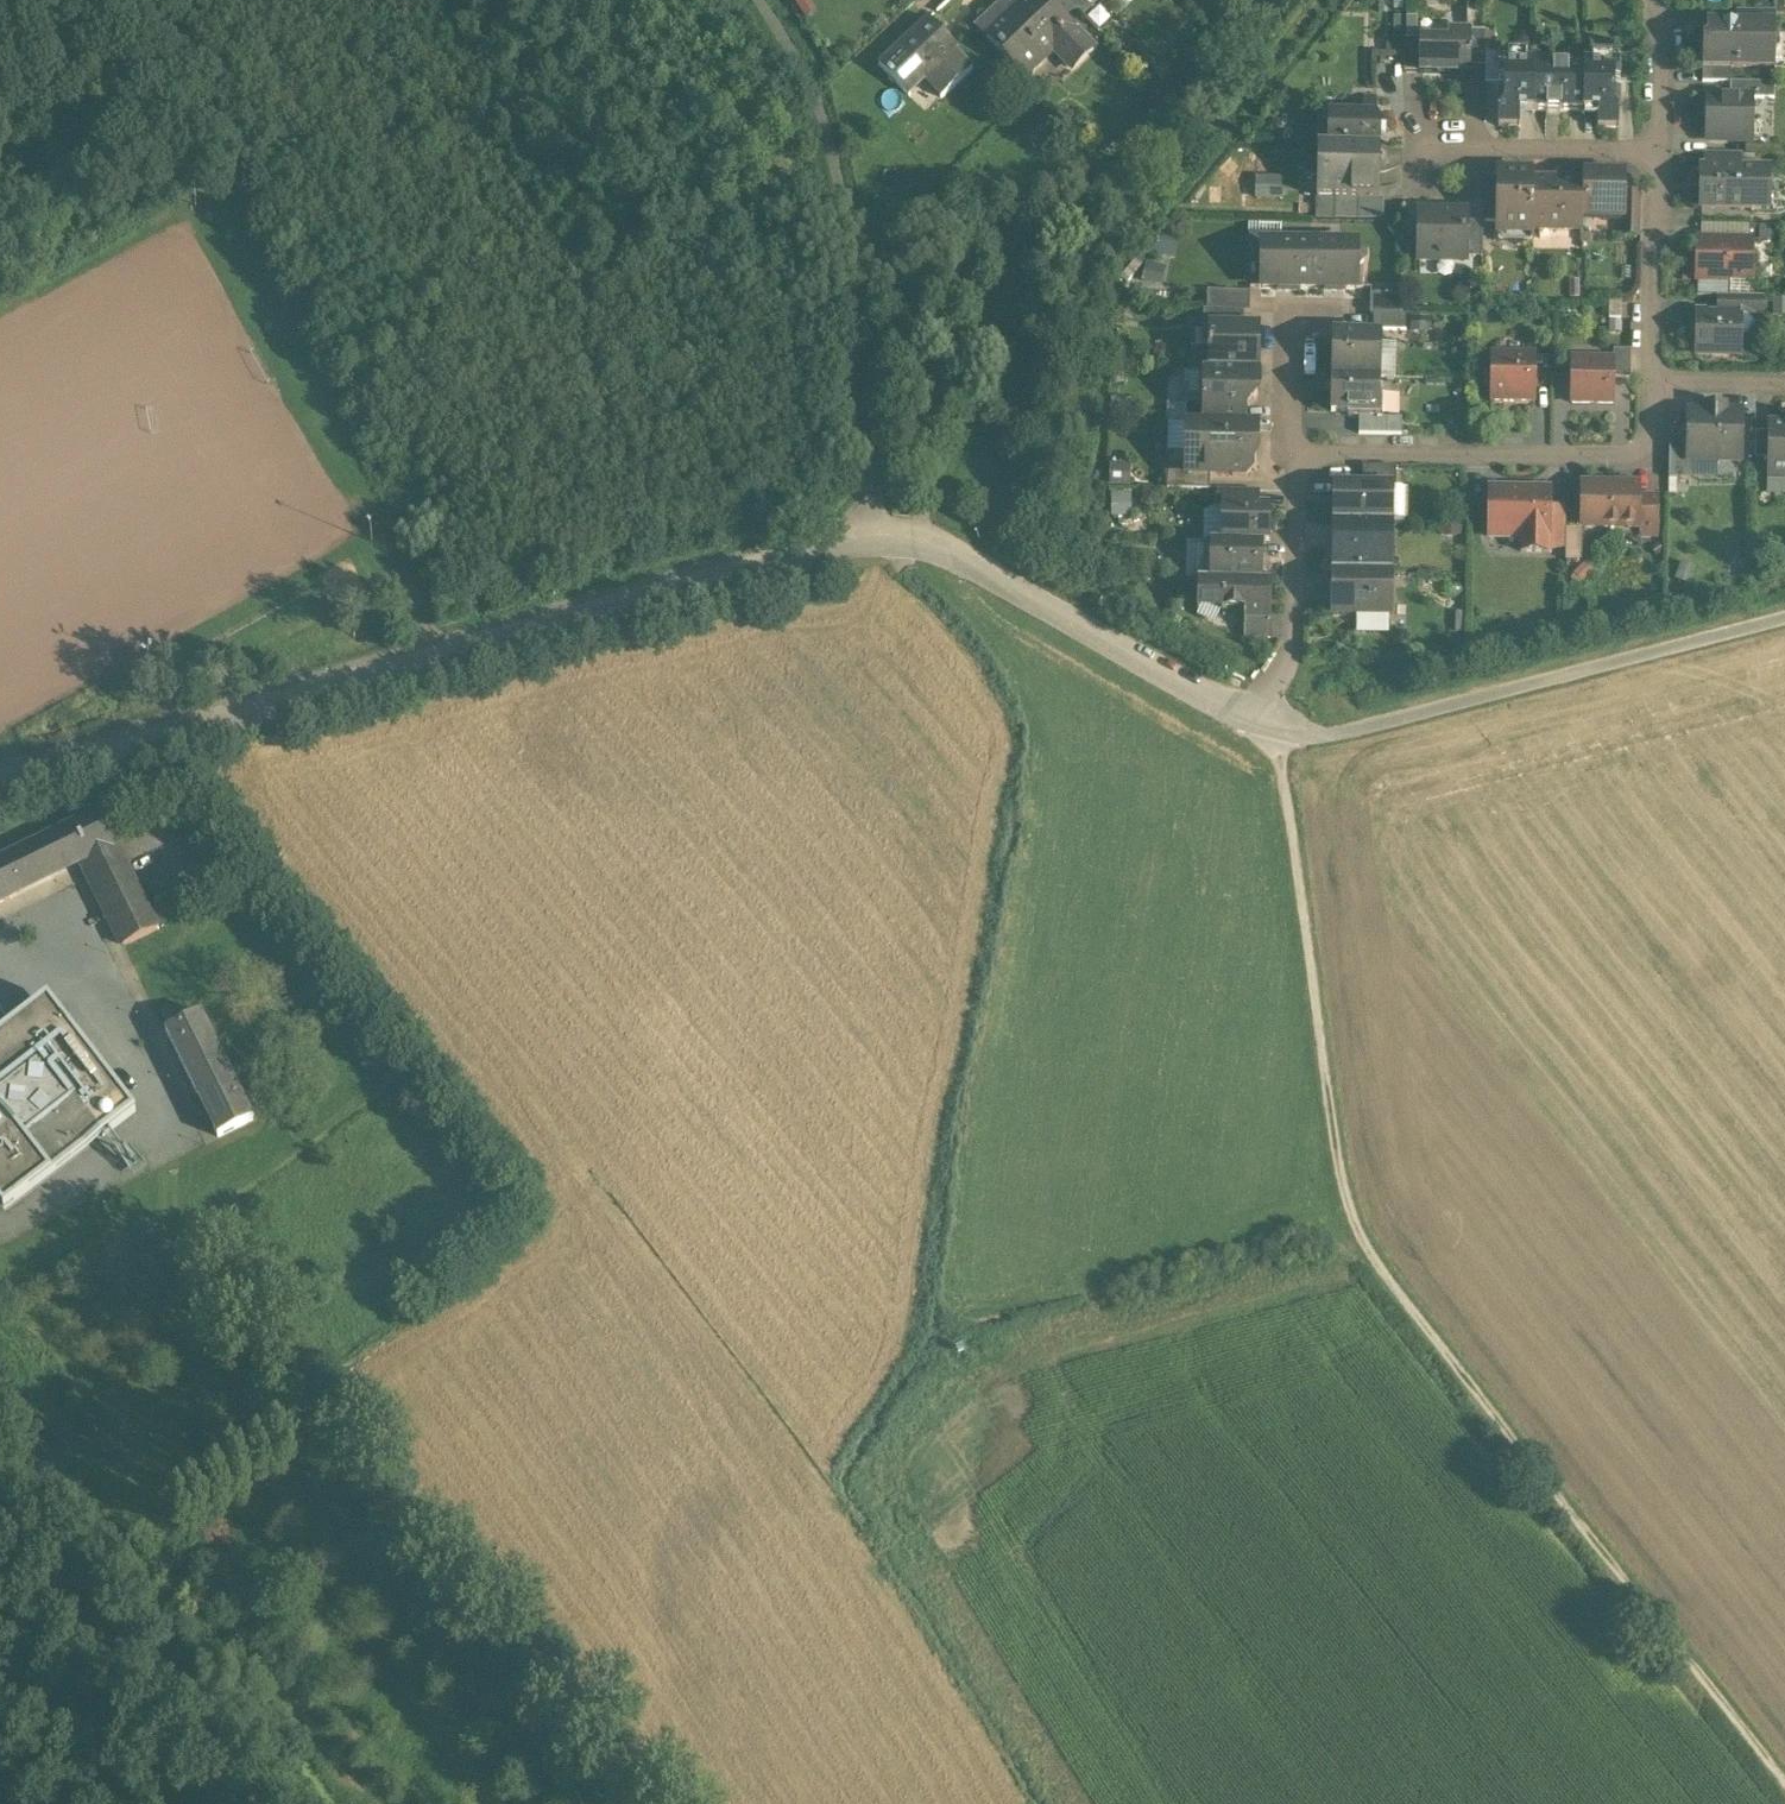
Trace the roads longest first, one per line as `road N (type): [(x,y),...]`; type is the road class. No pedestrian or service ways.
road 1 (residential): [(0,784),(881,535),(932,545),(1256,723)]
road 2 (track): [(1073,1803),(905,1508),(898,1471),(909,1432),(980,1364),(1061,1329),(1312,1274),(1341,1265),(1365,1244)]
road 3 (track): [(917,539),(1100,292),(1343,0)]
road 4 (track): [(1283,736),(1348,731),(1784,618)]
road 5 (residential): [(1651,384),(1655,458),(1293,455)]
road 6 (residential): [(1293,455),(1291,646),(1256,723)]
road 7 (residential): [(1657,152),(1408,151)]
road 8 (residential): [(1657,152),(1651,384)]
road 9 (residential): [(1293,455),(1294,312),(1355,312)]
road 10 (residential): [(1660,0),(1657,152)]
road 11 (residential): [(1651,384),(1784,385)]

